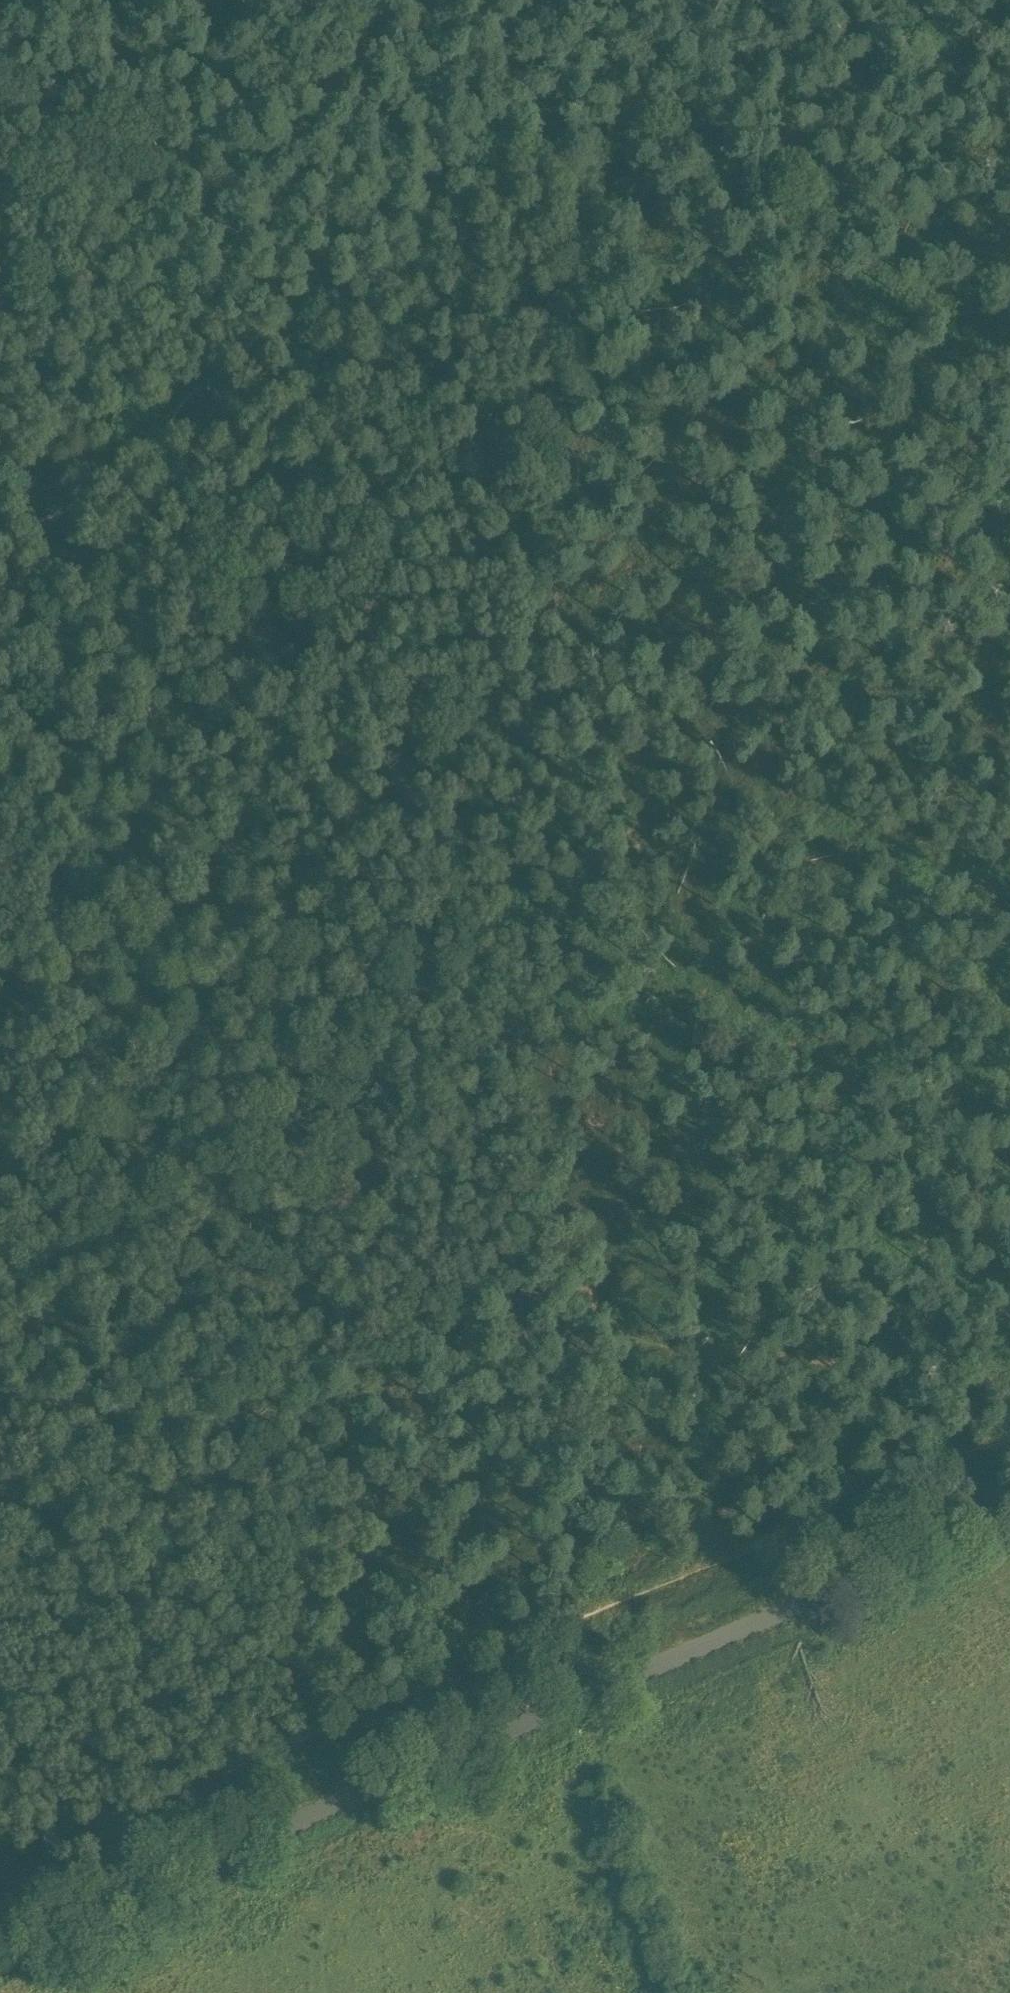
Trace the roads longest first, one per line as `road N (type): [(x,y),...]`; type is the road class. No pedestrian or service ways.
road 1 (unclassified): [(0,1871),(103,1880),(179,1869),(1009,1511)]

